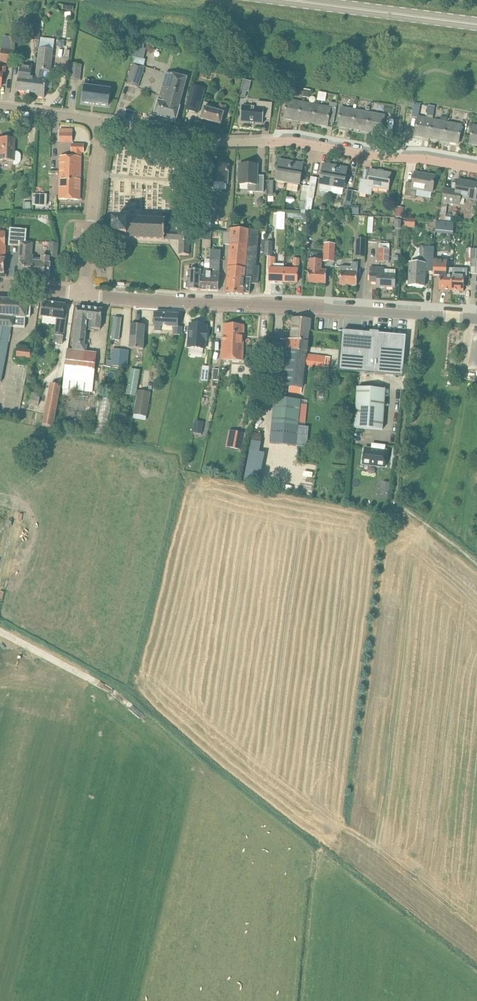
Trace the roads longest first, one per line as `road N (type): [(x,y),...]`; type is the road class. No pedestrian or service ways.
road 1 (residential): [(476,168),(301,144),(197,142),(103,121)]
road 2 (tertiary): [(413,314),(225,310),(86,296)]
road 3 (track): [(413,314),(397,496),(476,568)]
road 4 (primary): [(476,26),(278,0)]
road 5 (residential): [(86,296),(103,121)]

